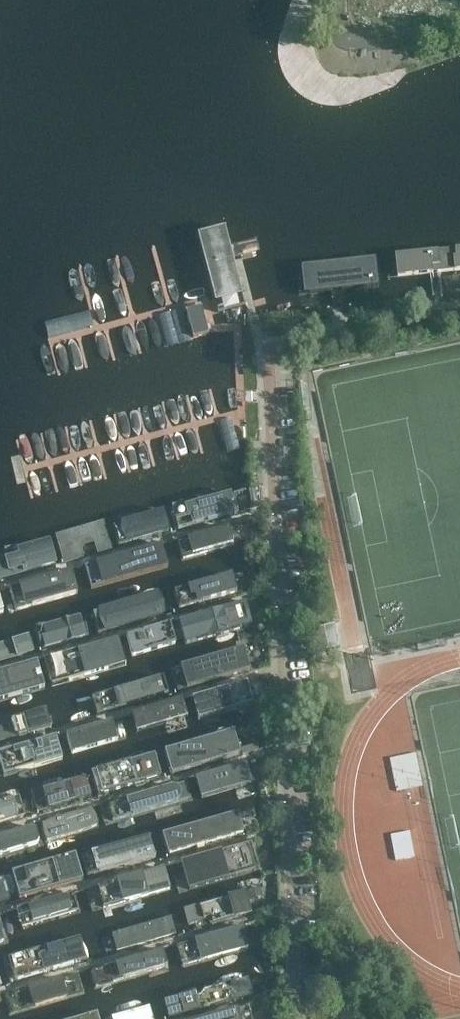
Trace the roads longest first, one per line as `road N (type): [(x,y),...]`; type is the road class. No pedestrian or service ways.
road 1 (unclassified): [(299,1018),(269,340)]

